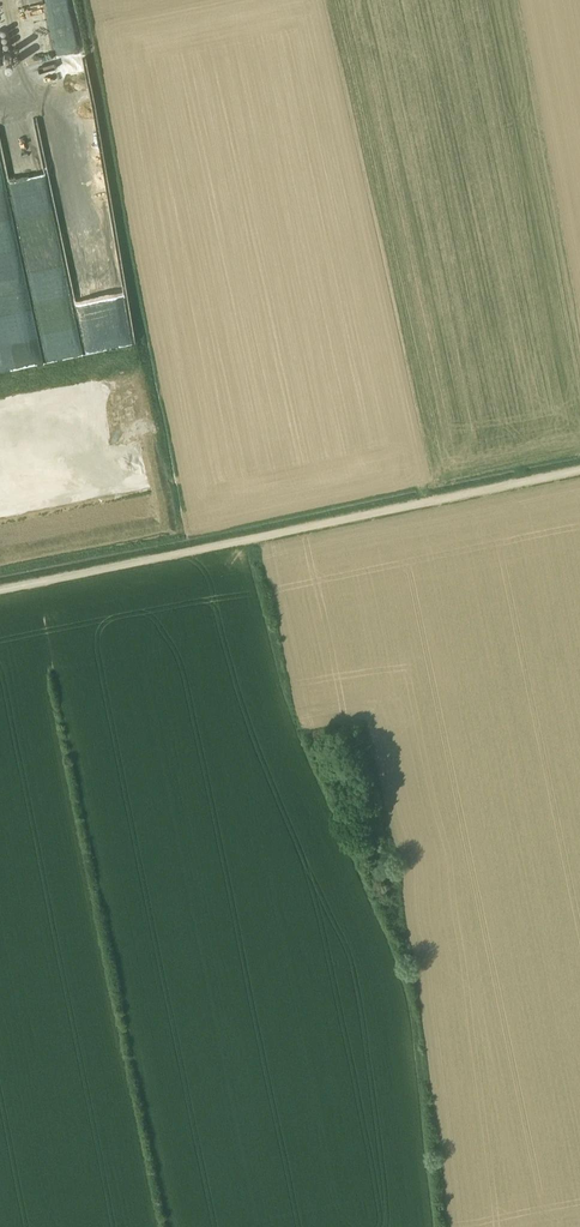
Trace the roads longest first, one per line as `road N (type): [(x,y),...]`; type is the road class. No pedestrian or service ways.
road 1 (unclassified): [(579,468),(0,585)]

